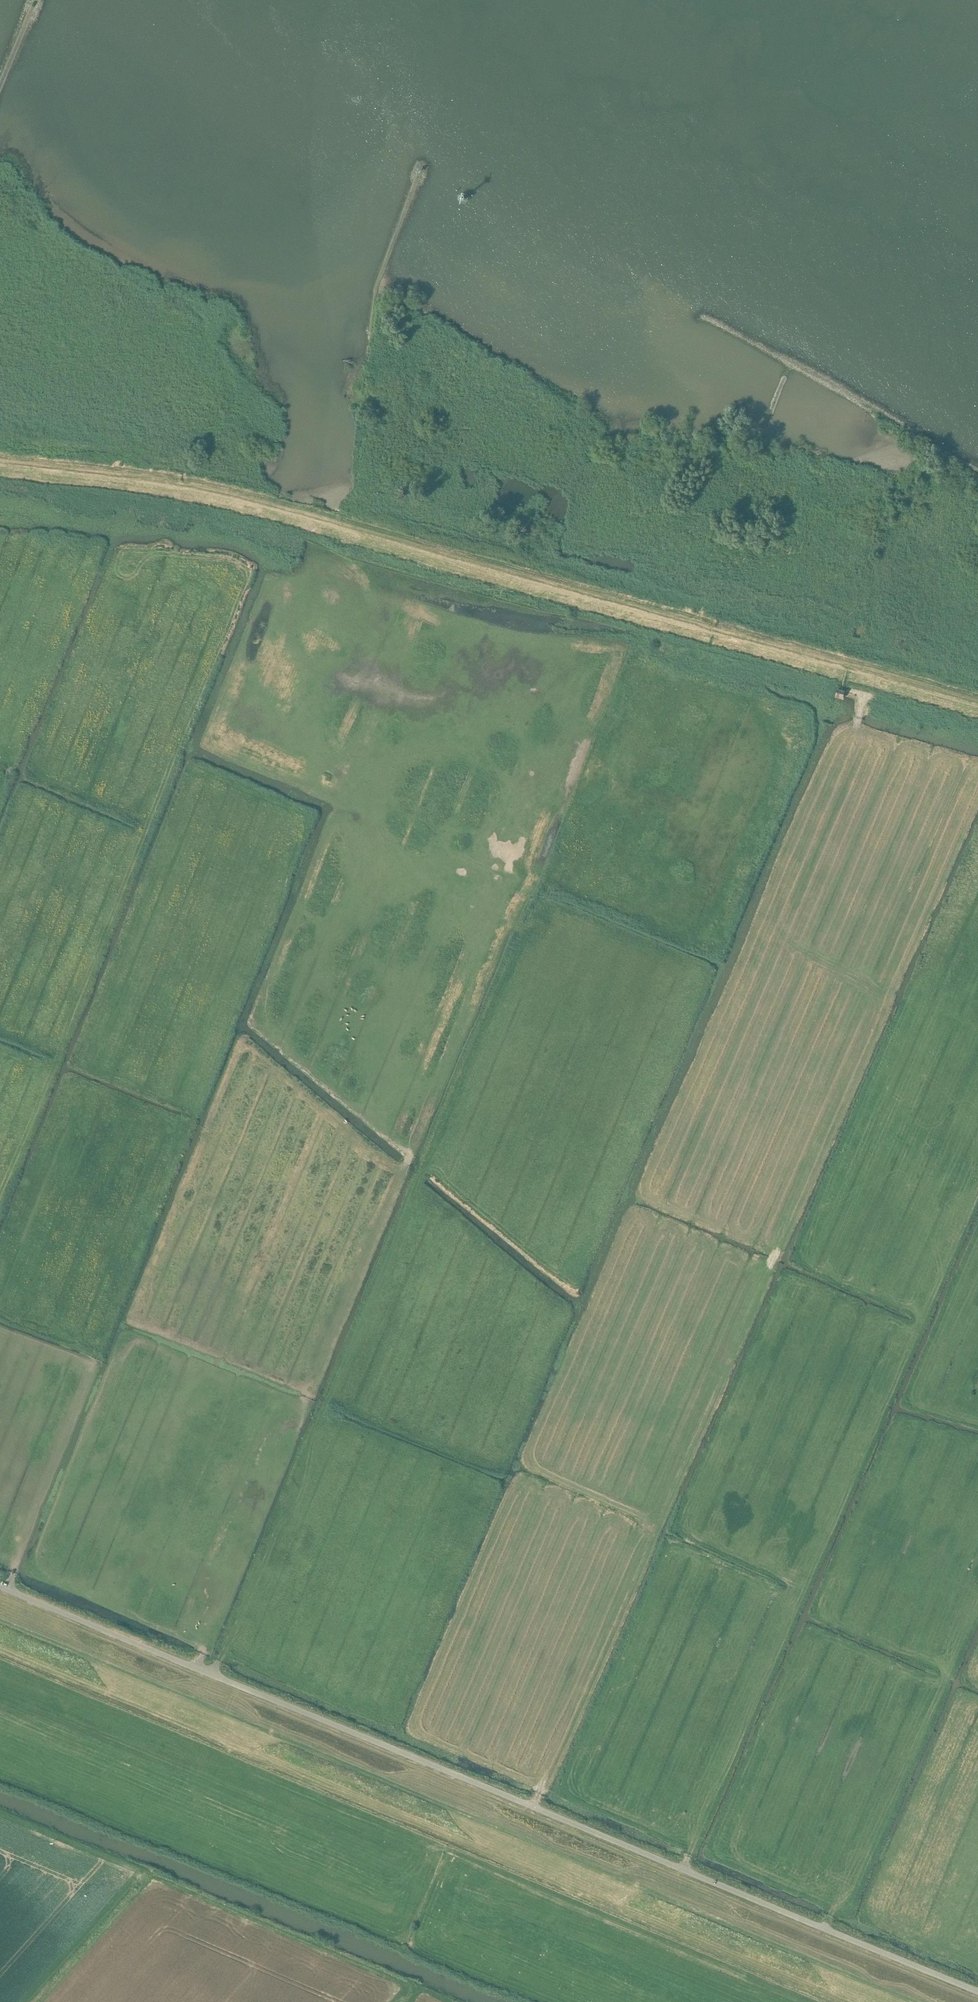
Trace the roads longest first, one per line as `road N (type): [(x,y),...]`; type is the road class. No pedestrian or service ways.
road 1 (track): [(977,1993),(0,1586)]
road 2 (track): [(977,704),(276,508),(160,482),(0,465)]

